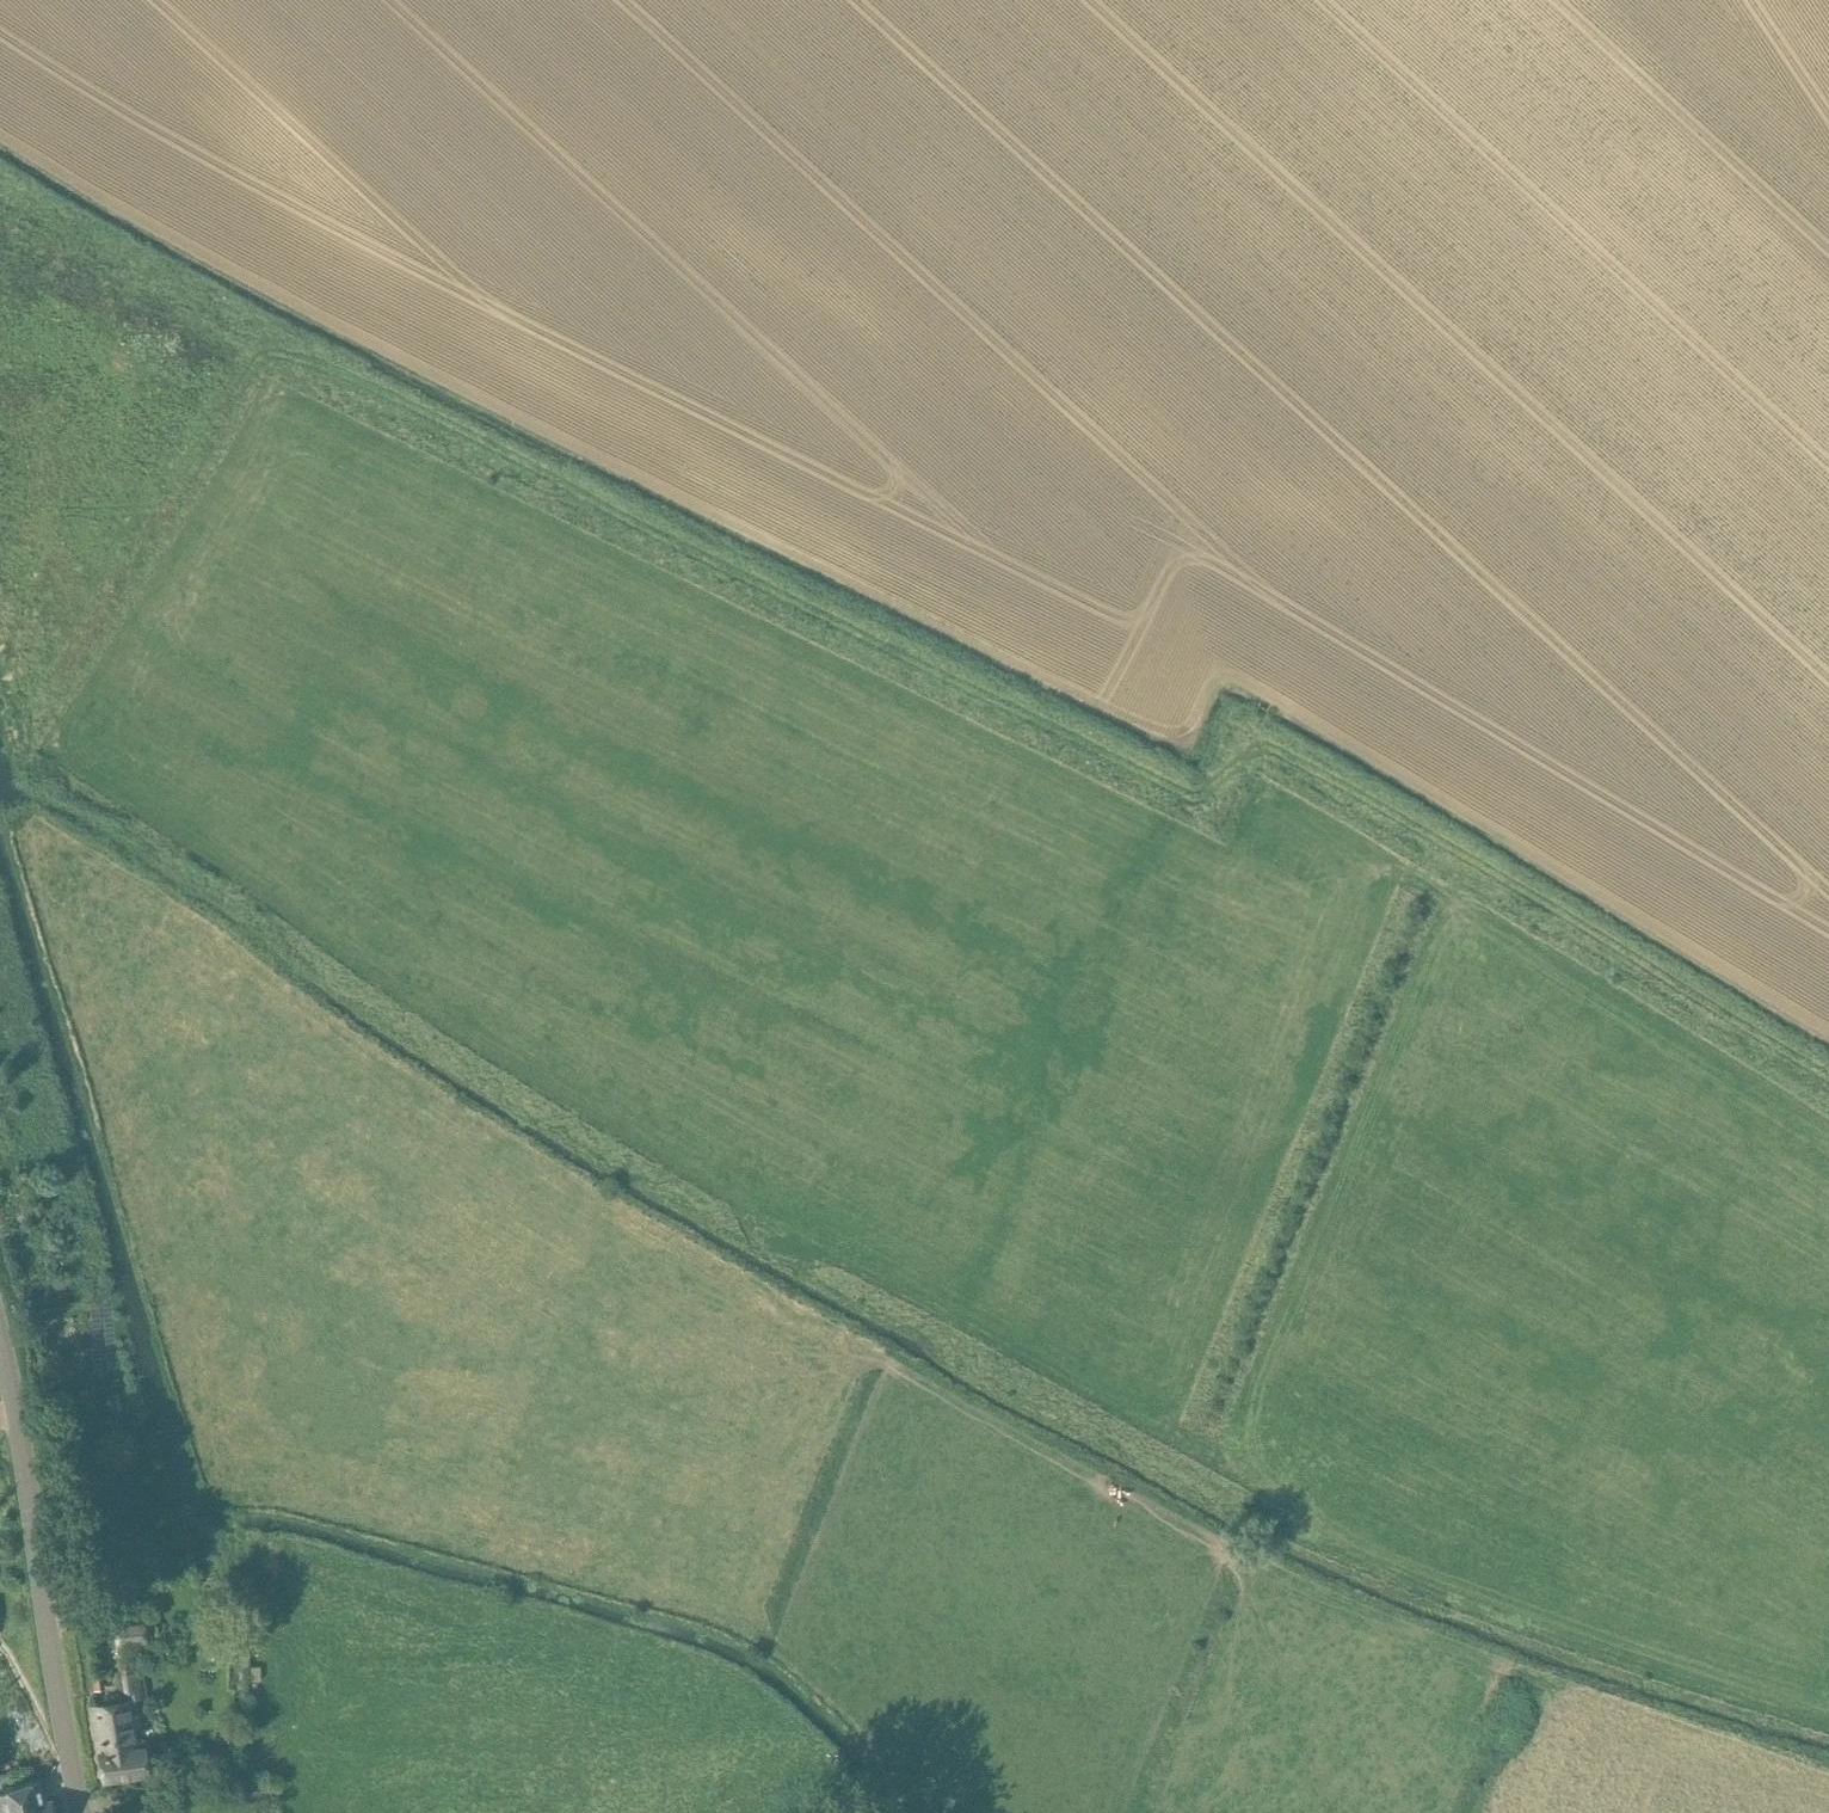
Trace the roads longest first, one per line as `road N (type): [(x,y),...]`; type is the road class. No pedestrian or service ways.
road 1 (unclassified): [(90,1812),(69,1738),(0,1290)]

